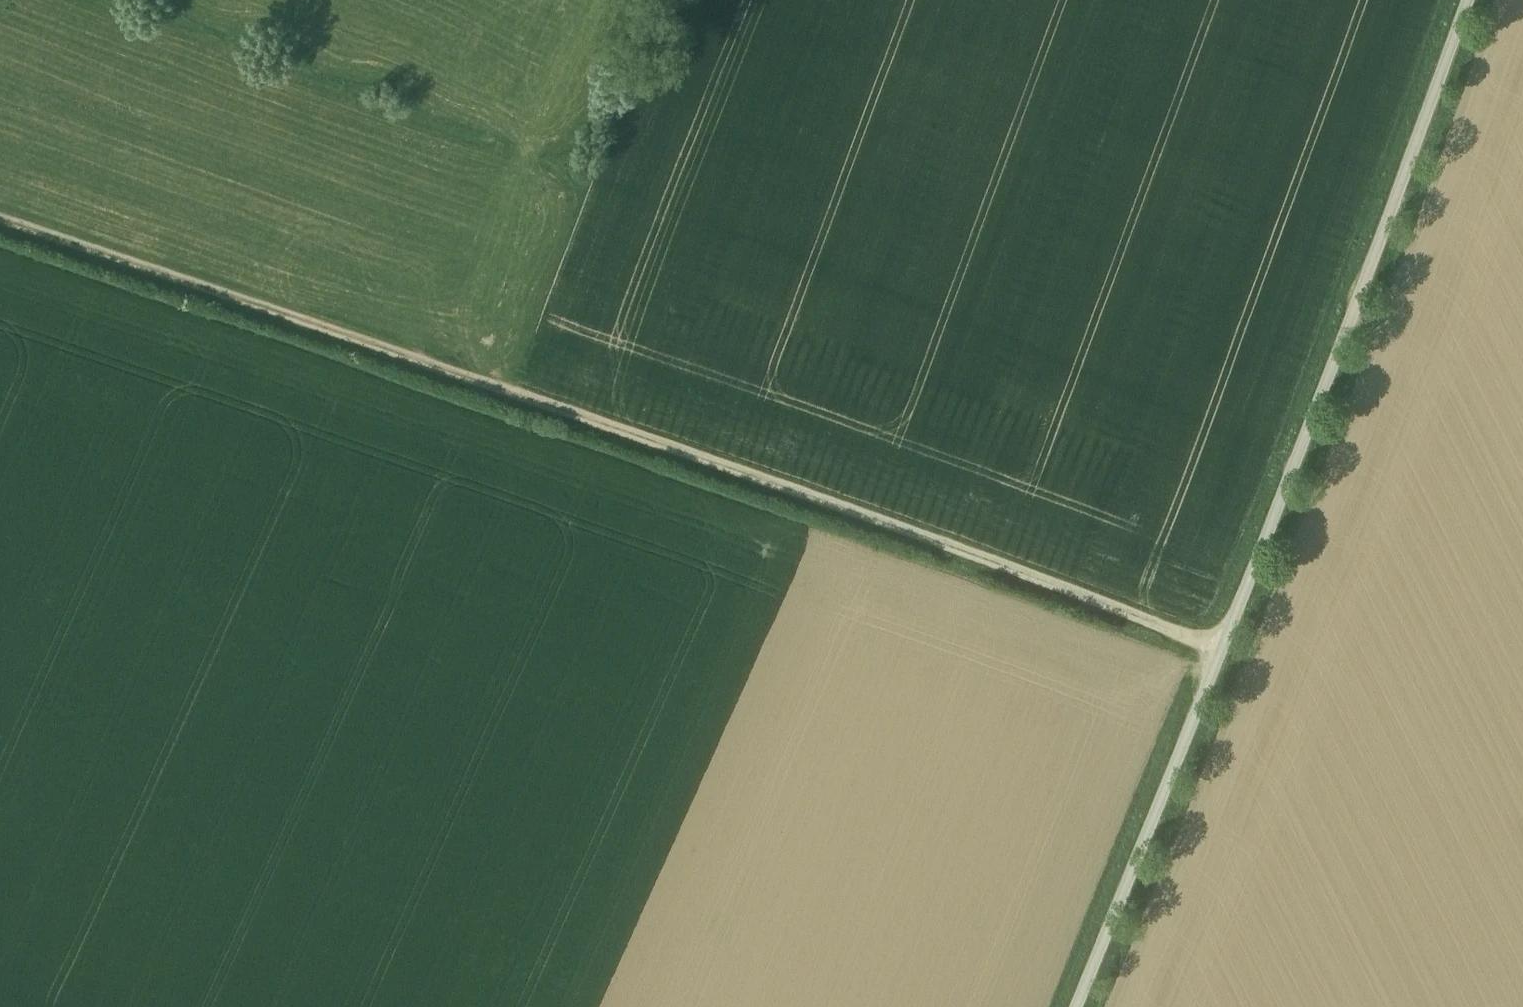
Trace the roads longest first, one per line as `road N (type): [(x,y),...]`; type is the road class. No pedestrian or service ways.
road 1 (track): [(1224,648),(0,218)]
road 2 (unclassified): [(1075,1006),(1180,760),(1471,0)]

